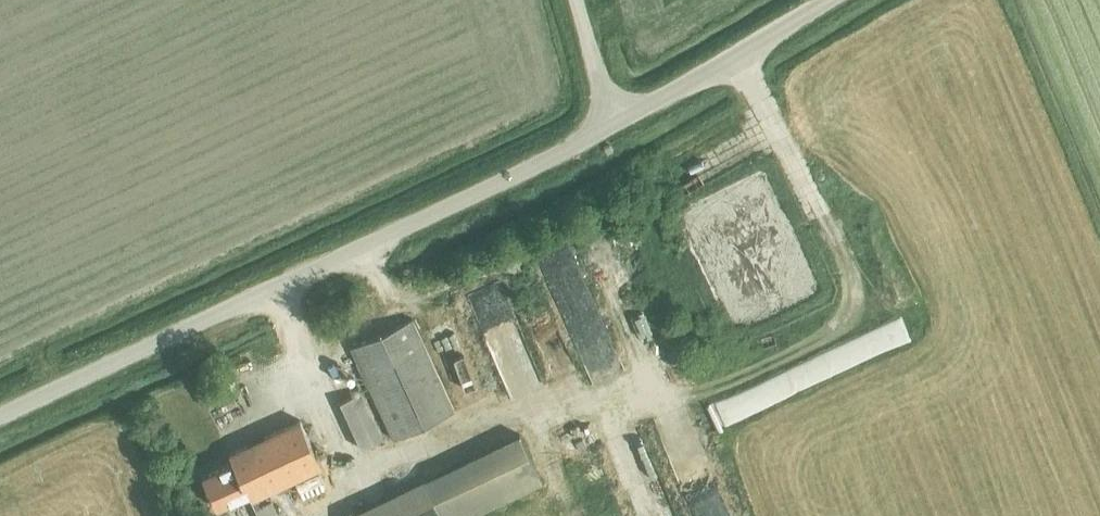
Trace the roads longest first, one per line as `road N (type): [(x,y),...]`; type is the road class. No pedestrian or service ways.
road 1 (unclassified): [(0,416),(462,202),(609,120)]
road 2 (unclassified): [(609,120),(827,0)]
road 3 (unclassified): [(609,120),(576,0)]

